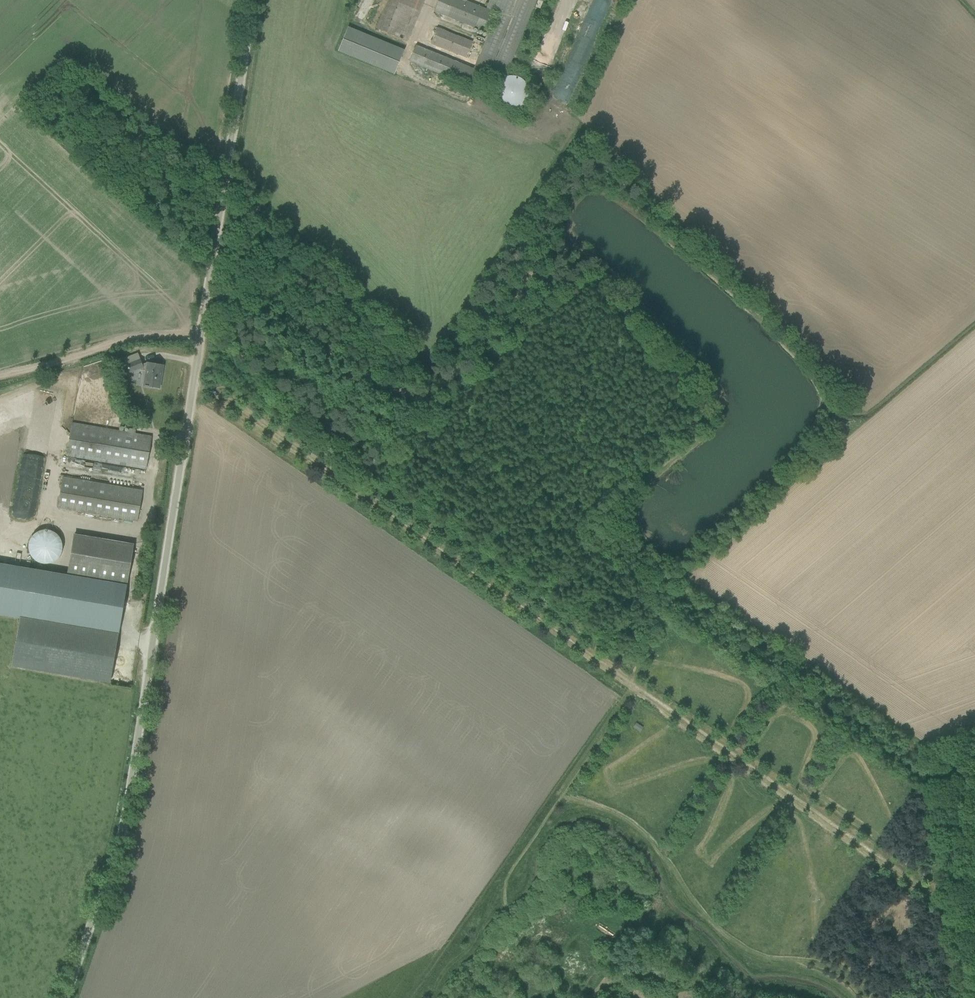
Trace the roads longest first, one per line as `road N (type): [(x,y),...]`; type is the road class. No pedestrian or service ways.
road 1 (unclassified): [(64,997),(124,822),(253,0)]
road 2 (track): [(207,291),(436,400),(546,257)]
road 3 (track): [(0,377),(124,341),(200,336)]

